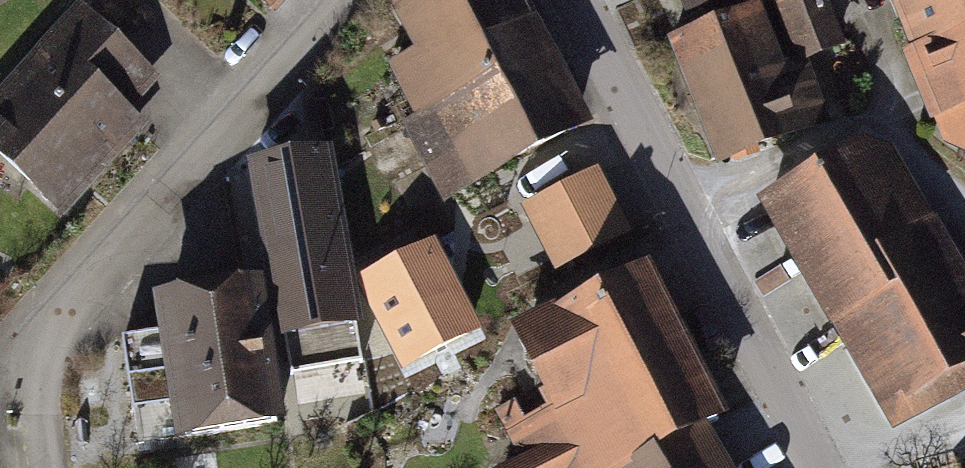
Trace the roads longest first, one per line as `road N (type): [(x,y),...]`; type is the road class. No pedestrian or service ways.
road 1 (residential): [(327,0),(50,332),(31,377),(41,467)]
road 2 (residential): [(833,467),(580,0)]

